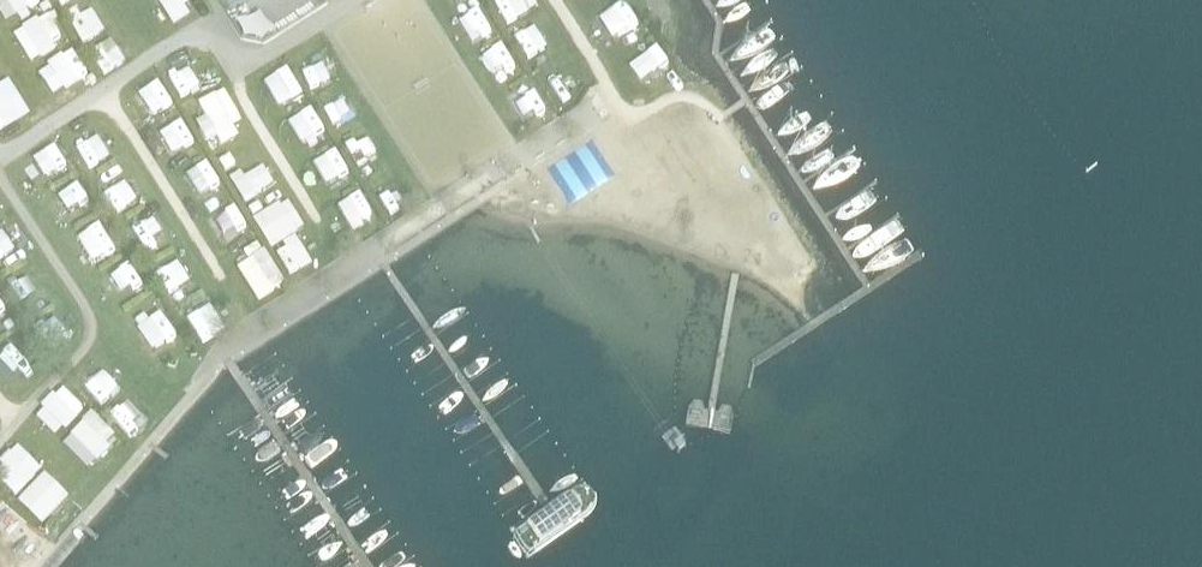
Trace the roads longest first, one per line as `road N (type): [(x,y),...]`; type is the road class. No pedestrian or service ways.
road 1 (track): [(243,66),(257,105),(348,247)]

